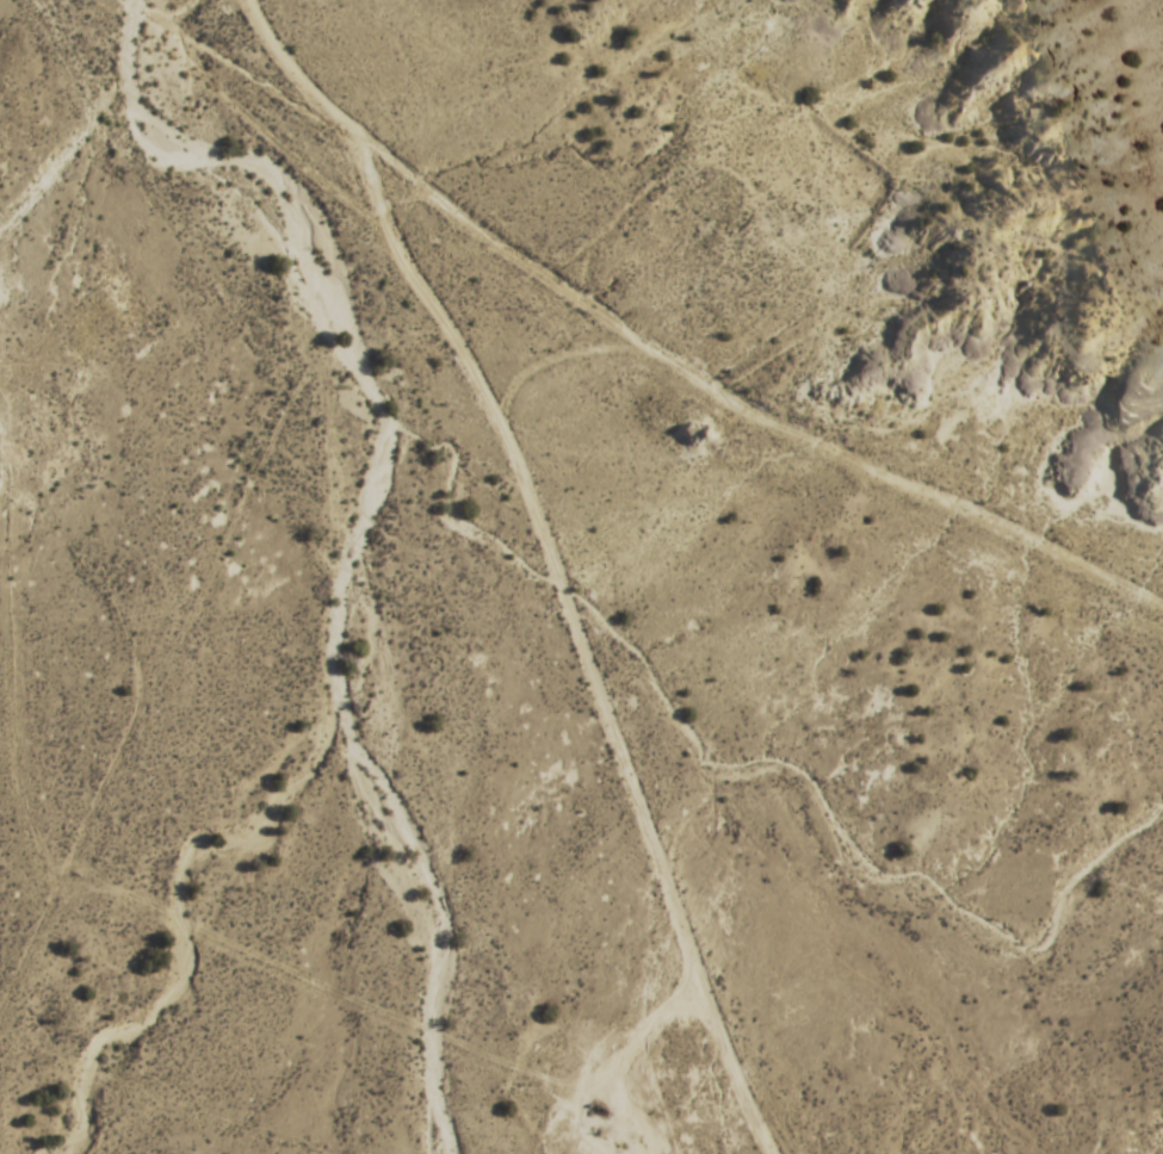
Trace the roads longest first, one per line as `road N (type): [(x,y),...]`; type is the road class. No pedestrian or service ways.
road 1 (residential): [(346,132),(482,393),(526,500),(769,1153)]
road 2 (residential): [(1162,605),(847,457),(543,275),(346,132)]
road 3 (residential): [(183,30),(138,149),(52,274),(0,310)]
road 4 (track): [(346,132),(183,30)]
road 5 (residential): [(247,0),(268,39),(346,132)]

